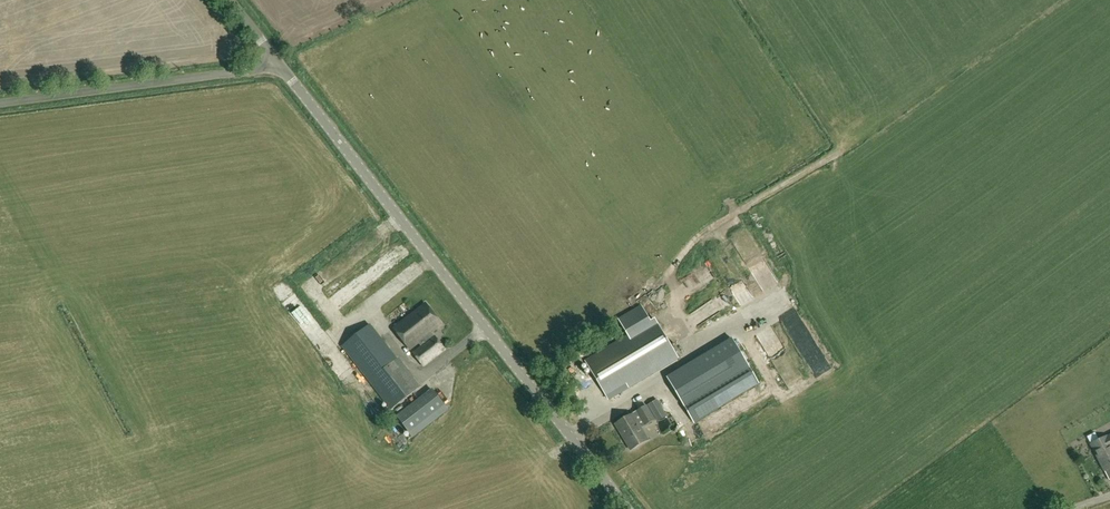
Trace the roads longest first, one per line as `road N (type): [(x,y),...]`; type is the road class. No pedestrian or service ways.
road 1 (tertiary): [(623,508),(279,66)]
road 2 (unclassified): [(279,66),(0,102)]

